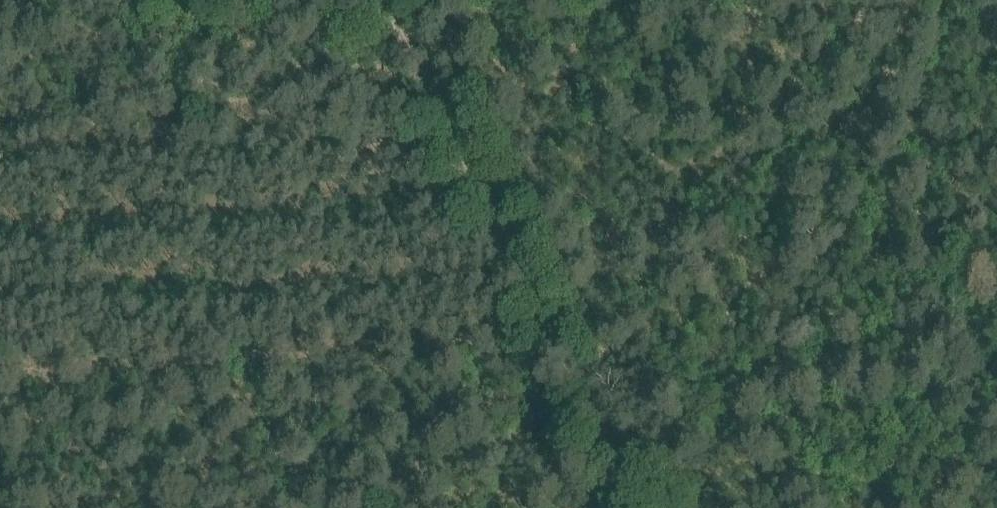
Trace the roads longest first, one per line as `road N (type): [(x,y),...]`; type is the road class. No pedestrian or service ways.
road 1 (track): [(0,375),(540,339)]
road 2 (track): [(540,339),(377,0)]
road 3 (track): [(540,339),(629,507)]

